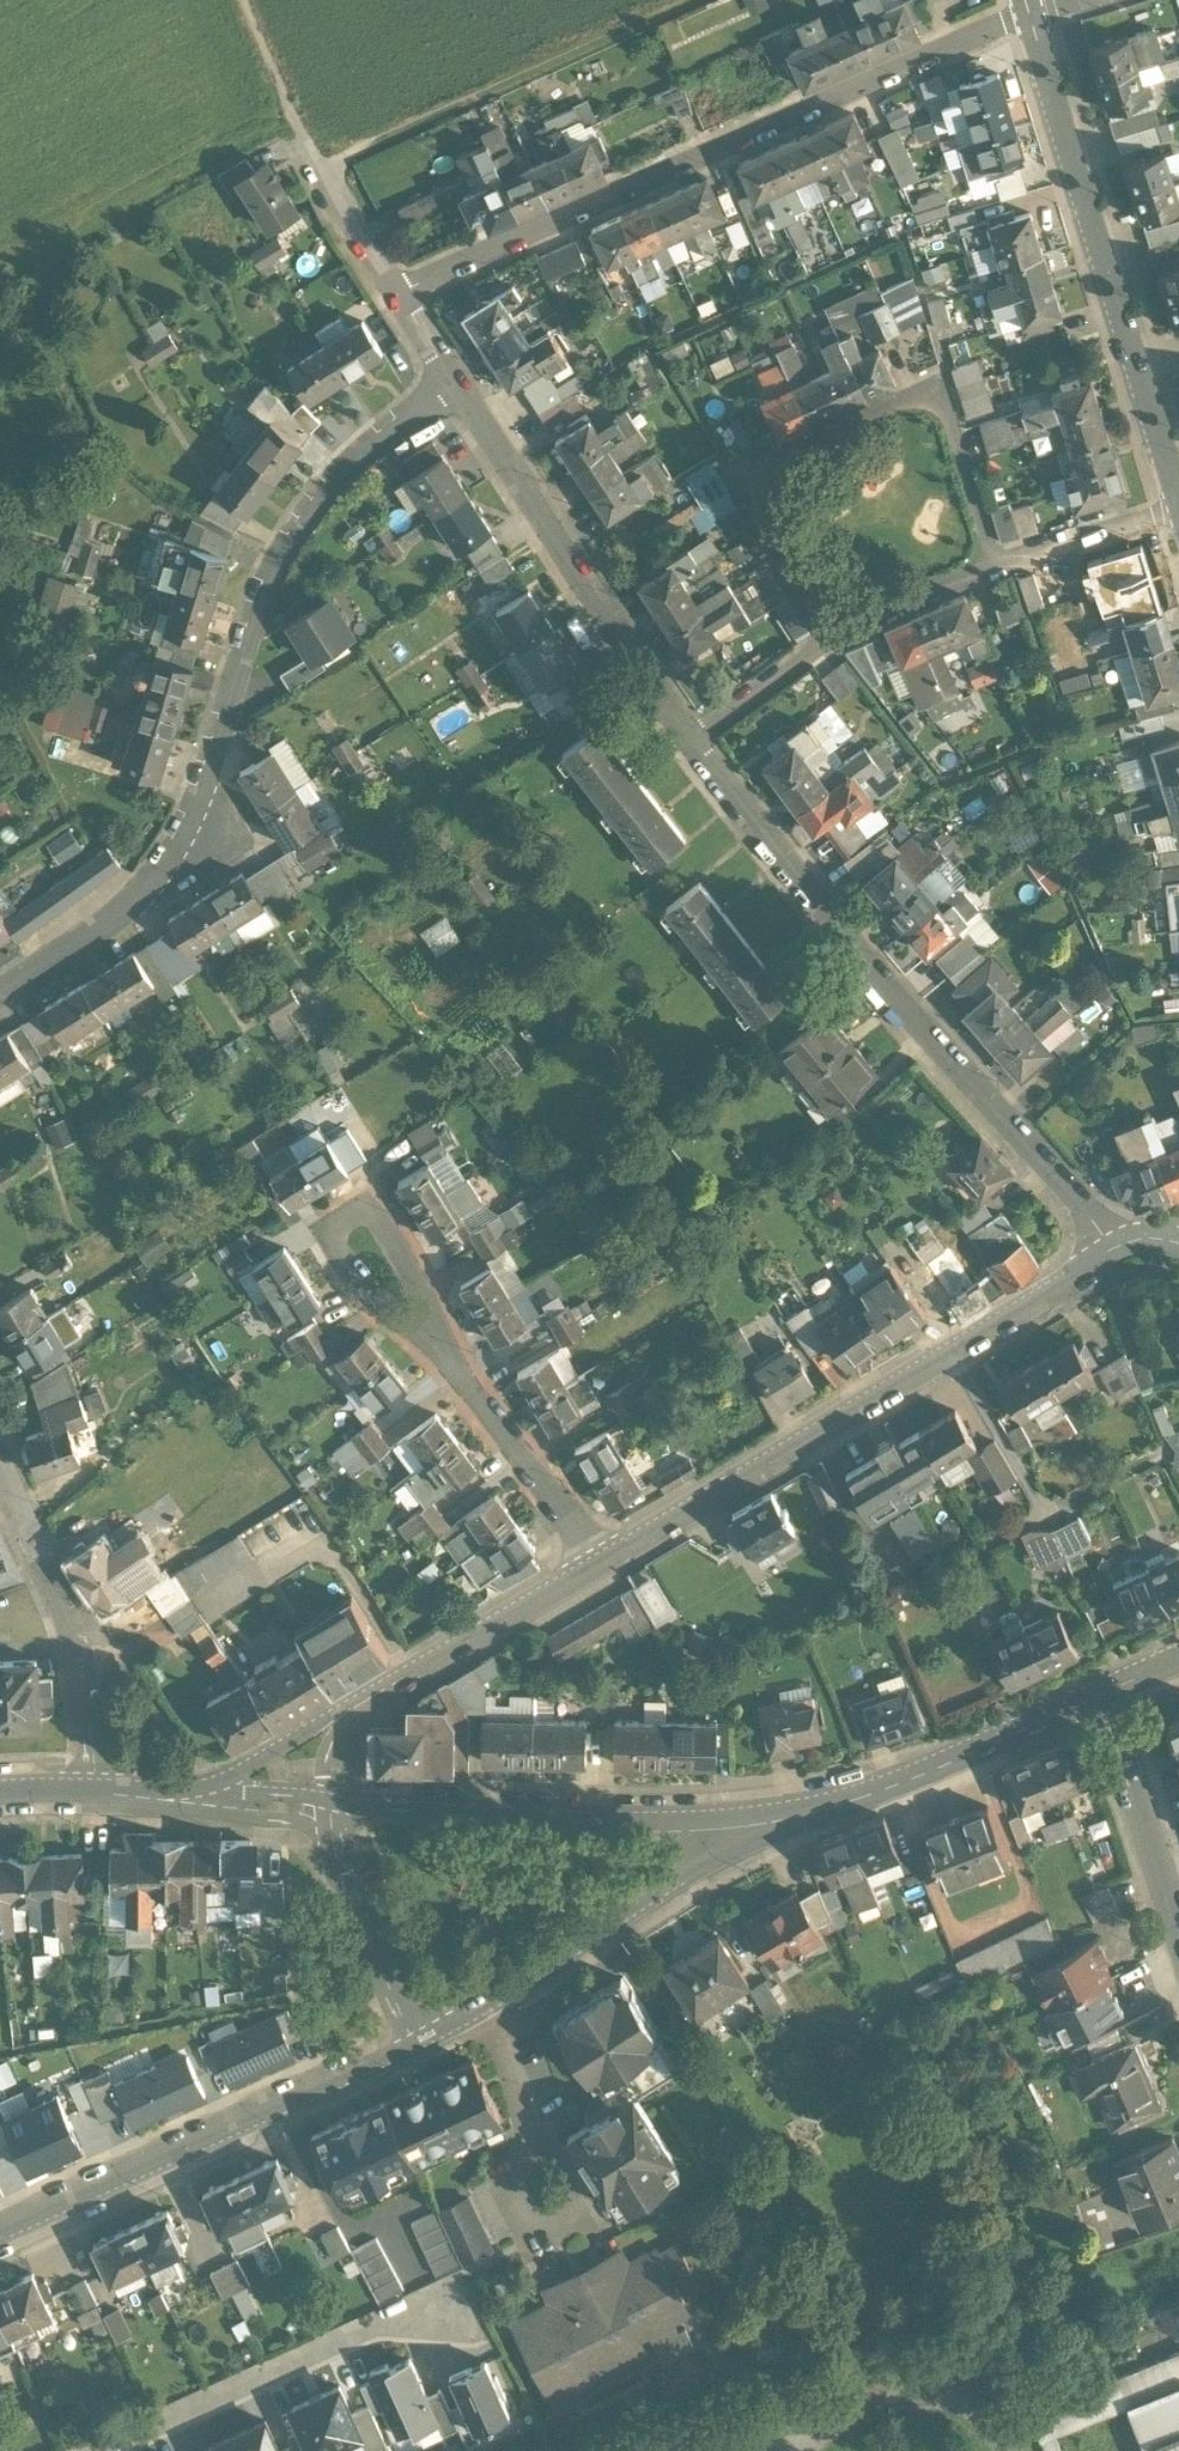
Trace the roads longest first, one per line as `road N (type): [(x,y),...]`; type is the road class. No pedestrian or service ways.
road 1 (residential): [(450,384),(336,475),(296,530),(276,565),(175,847),(139,898),(0,996)]
road 2 (residential): [(391,289),(1029,18)]
road 3 (residential): [(1120,1248),(810,901),(691,741)]
road 4 (residential): [(1120,1248),(603,1561)]
road 5 (residential): [(994,570),(938,383),(741,470),(842,626)]
road 6 (residential): [(1029,18),(1178,512)]
road 7 (residential): [(0,2227),(411,2040)]
road 8 (residential): [(691,741),(450,384)]
road 9 (track): [(319,168),(700,0)]
road 10 (residential): [(723,1823),(896,1786),(1097,1699)]
road 11 (residential): [(723,1823),(638,1826),(329,1804)]
road 12 (residential): [(411,2040),(480,2008),(712,1856),(723,1823)]
road 13 (residential): [(603,1561),(373,1259)]
road 14 (residential): [(85,1795),(82,1687),(66,1622),(0,1465)]
road 15 (residential): [(110,2450),(422,2304)]
road 16 (residential): [(603,1561),(376,1694)]
road 17 (residential): [(1097,1699),(1178,1948)]
road 18 (residential): [(376,1694),(235,1779),(170,1802)]
road 19 (unclassified): [(411,2040),(334,1854)]
road 20 (residential): [(994,570),(1178,512)]
road 21 (residential): [(691,741),(842,626)]
road 22 (residential): [(170,1802),(295,1825),(334,1854)]
road 23 (residential): [(391,289),(307,144)]
road 24 (residential): [(842,626),(994,570)]
road 25 (residential): [(329,1804),(243,1795),(170,1802)]
road 26 (track): [(307,144),(240,0)]
road 27 (residential): [(376,1694),(332,1742),(322,1779),(329,1804)]

